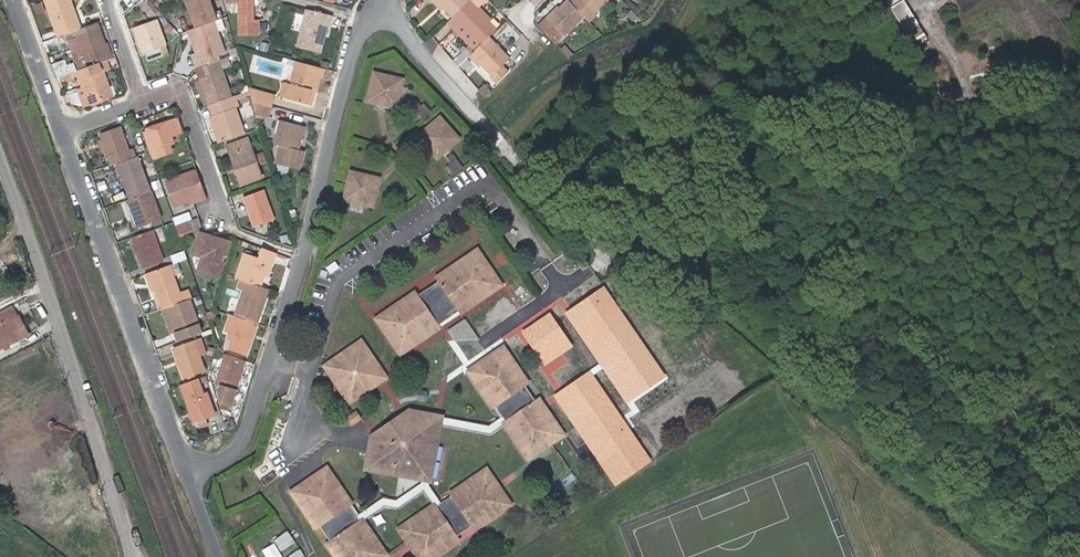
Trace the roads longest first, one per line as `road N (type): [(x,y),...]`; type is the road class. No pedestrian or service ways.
road 1 (residential): [(389,12),(368,19),(354,42),(302,256),(245,435),(224,459),(184,470)]
road 2 (residential): [(61,131),(184,470)]
road 3 (residential): [(0,356),(82,556)]
road 4 (residential): [(513,160),(389,12)]
road 5 (residential): [(228,215),(186,90),(145,105)]
road 6 (residential): [(13,0),(61,131)]

